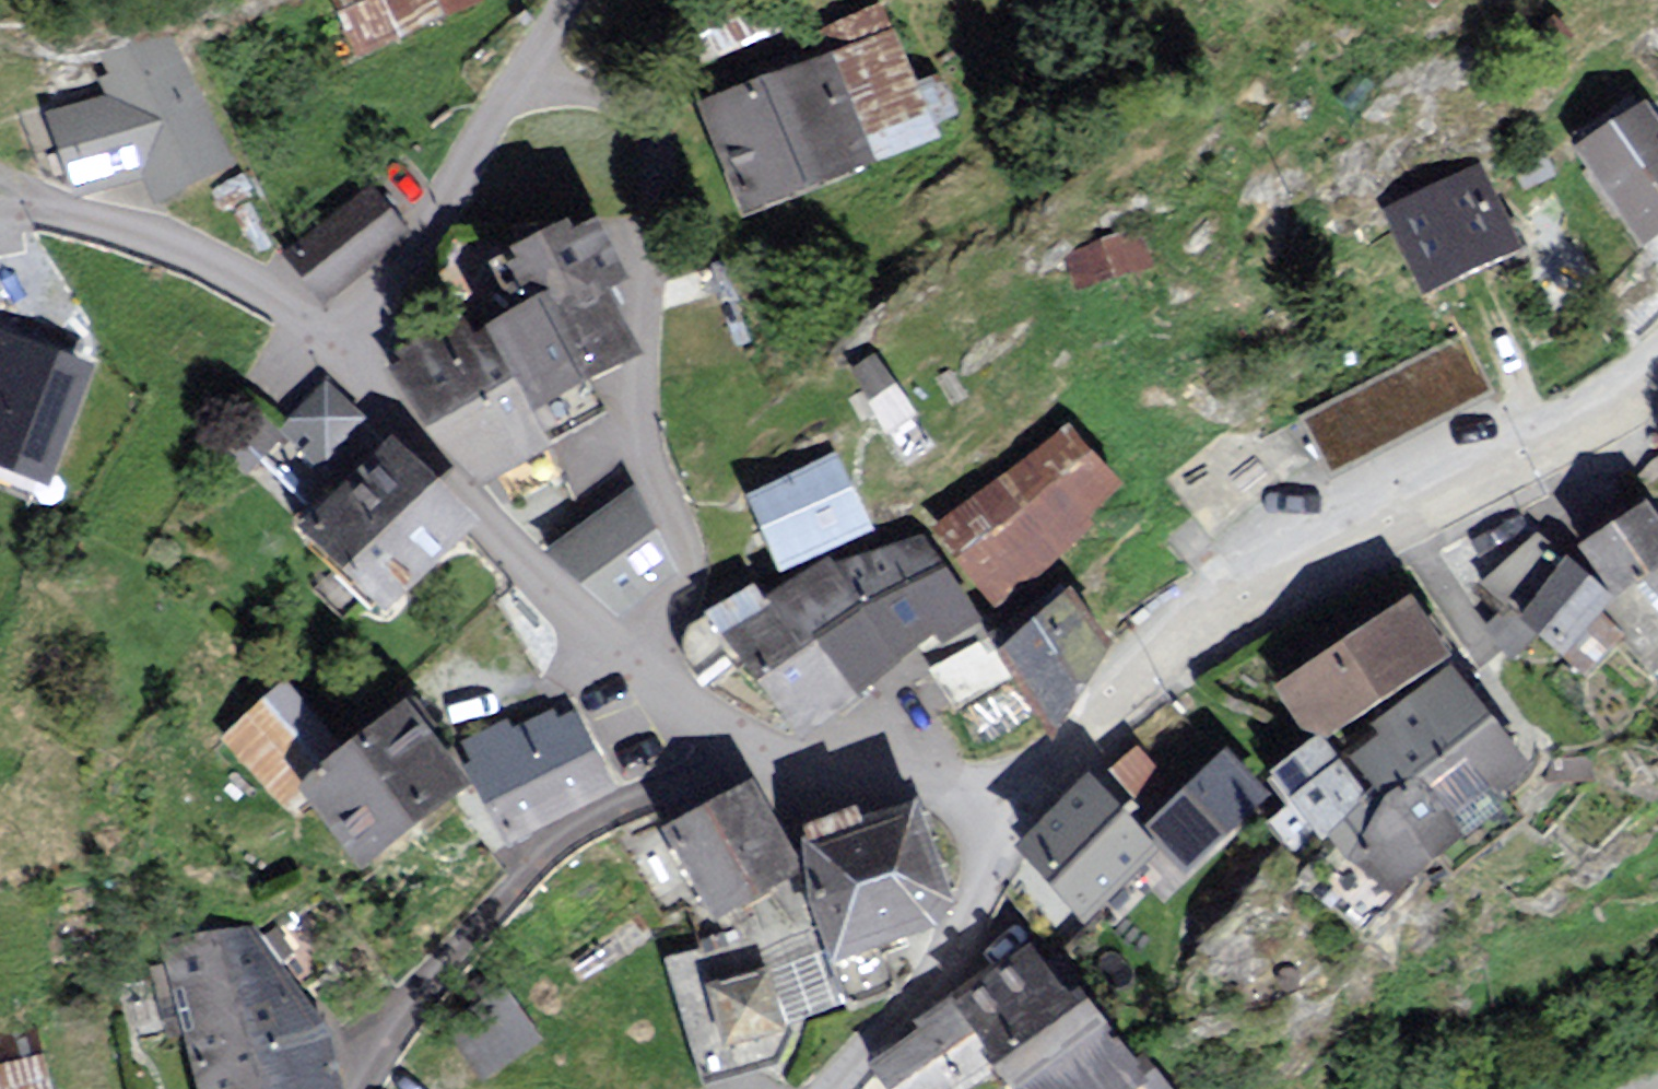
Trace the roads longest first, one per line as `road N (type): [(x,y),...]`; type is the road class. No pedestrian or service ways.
road 1 (residential): [(1657,369),(1551,438),(1236,605),(1124,693),(1027,805)]
road 2 (residential): [(760,759),(527,564),(369,383),(354,340)]
road 3 (residential): [(760,759),(638,804),(551,851),(487,918),(361,1088)]
road 4 (residential): [(354,340),(414,247),(541,0)]
road 5 (residential): [(354,340),(198,249),(79,219),(0,212)]
road 6 (residential): [(1027,805),(929,985),(839,1088)]
road 7 (residential): [(1027,805),(930,763),(760,759)]

